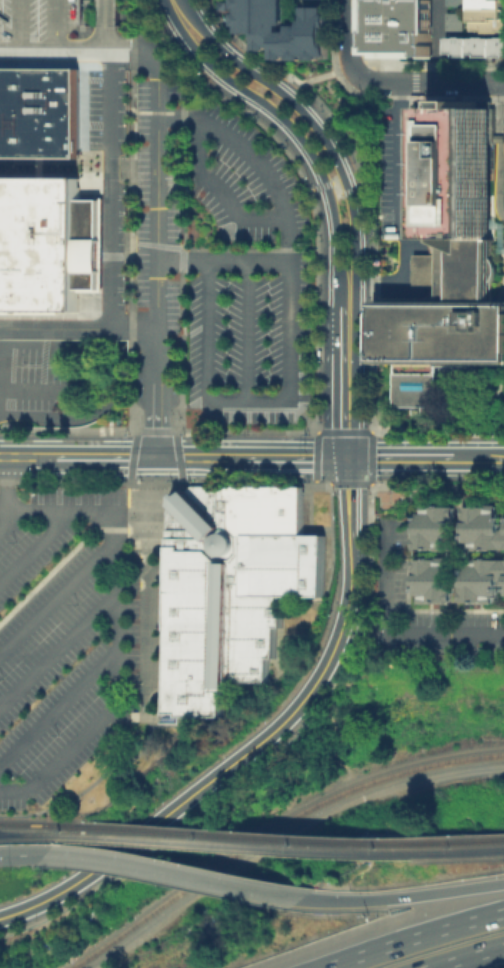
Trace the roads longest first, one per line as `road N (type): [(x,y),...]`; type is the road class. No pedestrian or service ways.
road 1 (tertiary): [(0,918),(91,872),(281,724),(335,645),(352,569)]
road 2 (track): [(86,967),(237,860),(332,807),(379,788),(503,767)]
road 3 (tertiary): [(349,457),(357,430),(356,215),(334,151),(281,89)]
road 4 (motorway): [(305,897),(44,853)]
road 5 (tertiary): [(265,106),(320,174),(333,222),(337,302)]
road 6 (motorway): [(503,883),(382,898),(305,897)]
road 7 (motorway): [(503,911),(322,967)]
road 8 (tertiary): [(162,0),(196,55),(265,106)]
road 9 (residential): [(358,76),(503,82)]
road 10 (tertiary): [(281,89),(226,52),(188,0)]
road 11 (tertiary): [(229,457),(349,457)]

